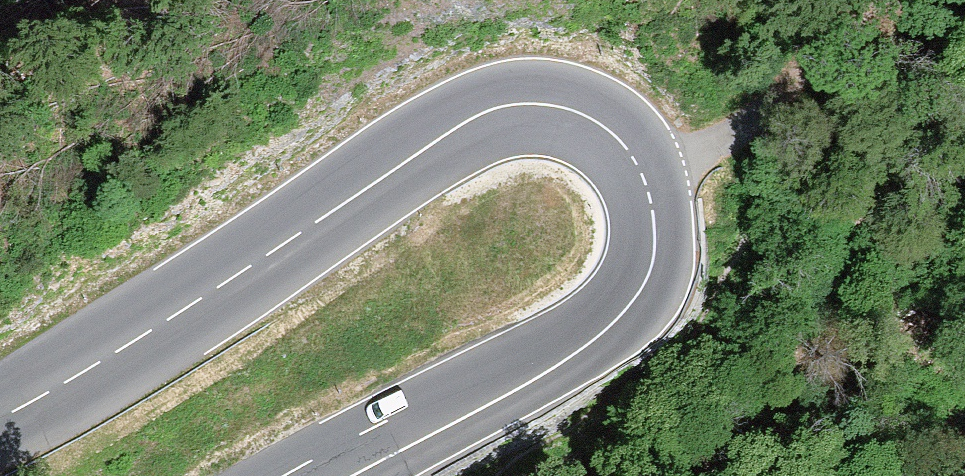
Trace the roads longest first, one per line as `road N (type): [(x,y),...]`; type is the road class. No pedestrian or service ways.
road 1 (secondary): [(342,475),(543,373),(596,340),(636,296),(655,237),(652,205),(629,151),(597,122),(564,107),(527,104),(488,116),(421,151),(67,385),(0,414)]
road 2 (track): [(642,177),(721,140),(809,80),(896,0)]

